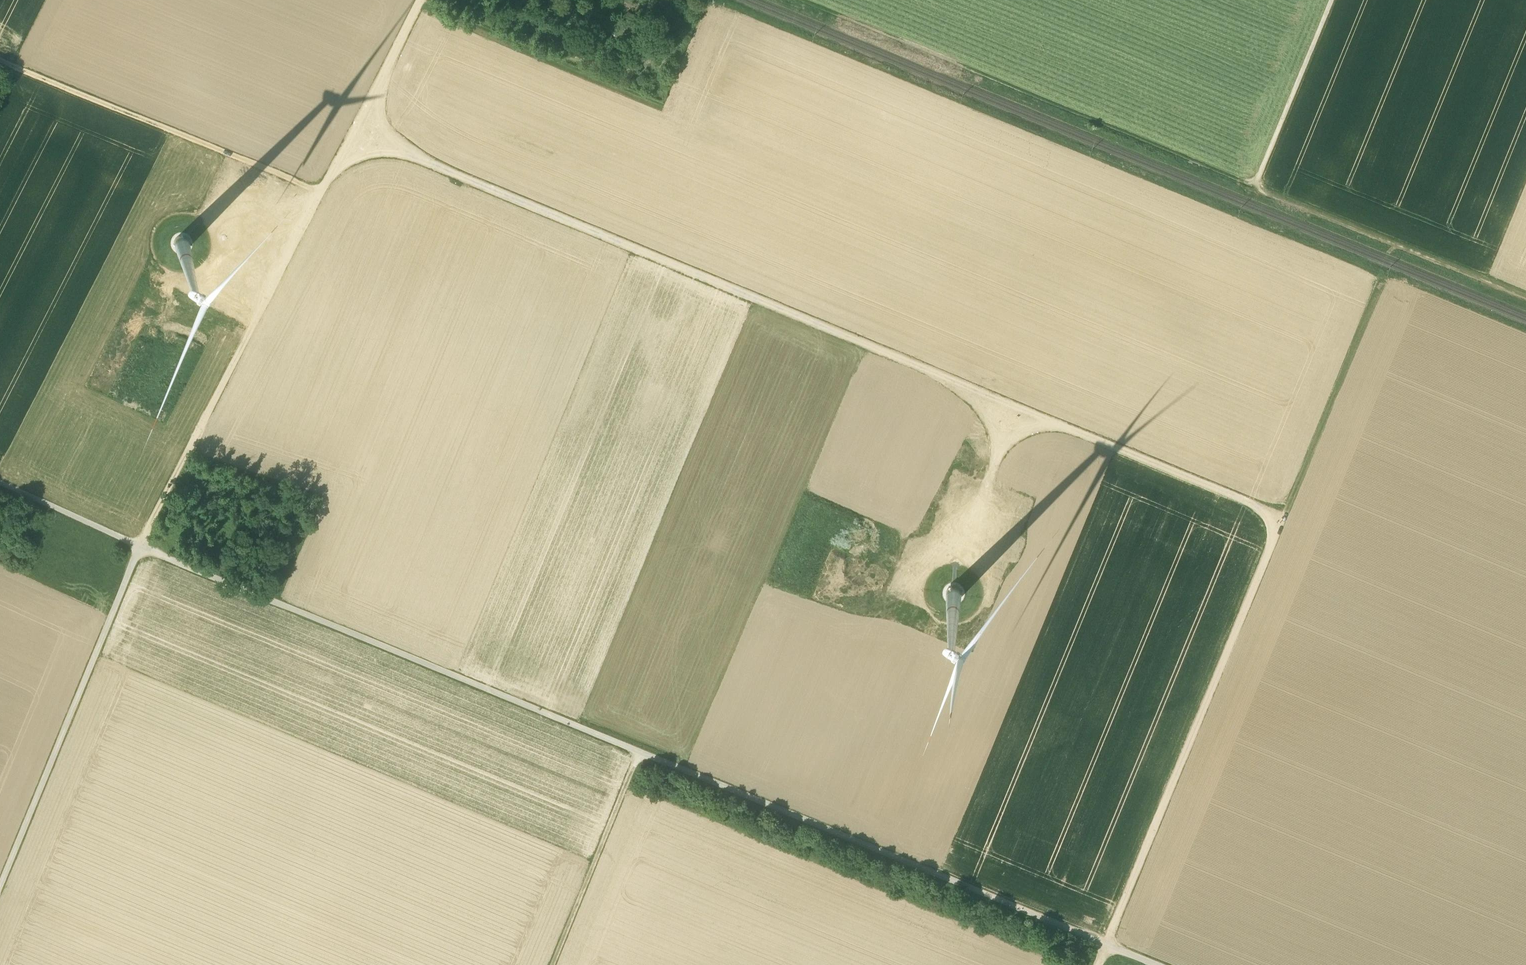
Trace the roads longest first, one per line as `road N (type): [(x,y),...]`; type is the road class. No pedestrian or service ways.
road 1 (track): [(1158,964),(0,480)]
road 2 (track): [(352,132),(1283,516)]
road 3 (unclassified): [(0,887),(140,544),(417,0)]
road 4 (track): [(1331,0),(1256,183),(1525,293)]
road 5 (track): [(1283,516),(1097,964)]
road 6 (track): [(0,60),(321,191)]
road 7 (track): [(1283,516),(1381,275)]
road 8 (track): [(551,964),(639,750)]

